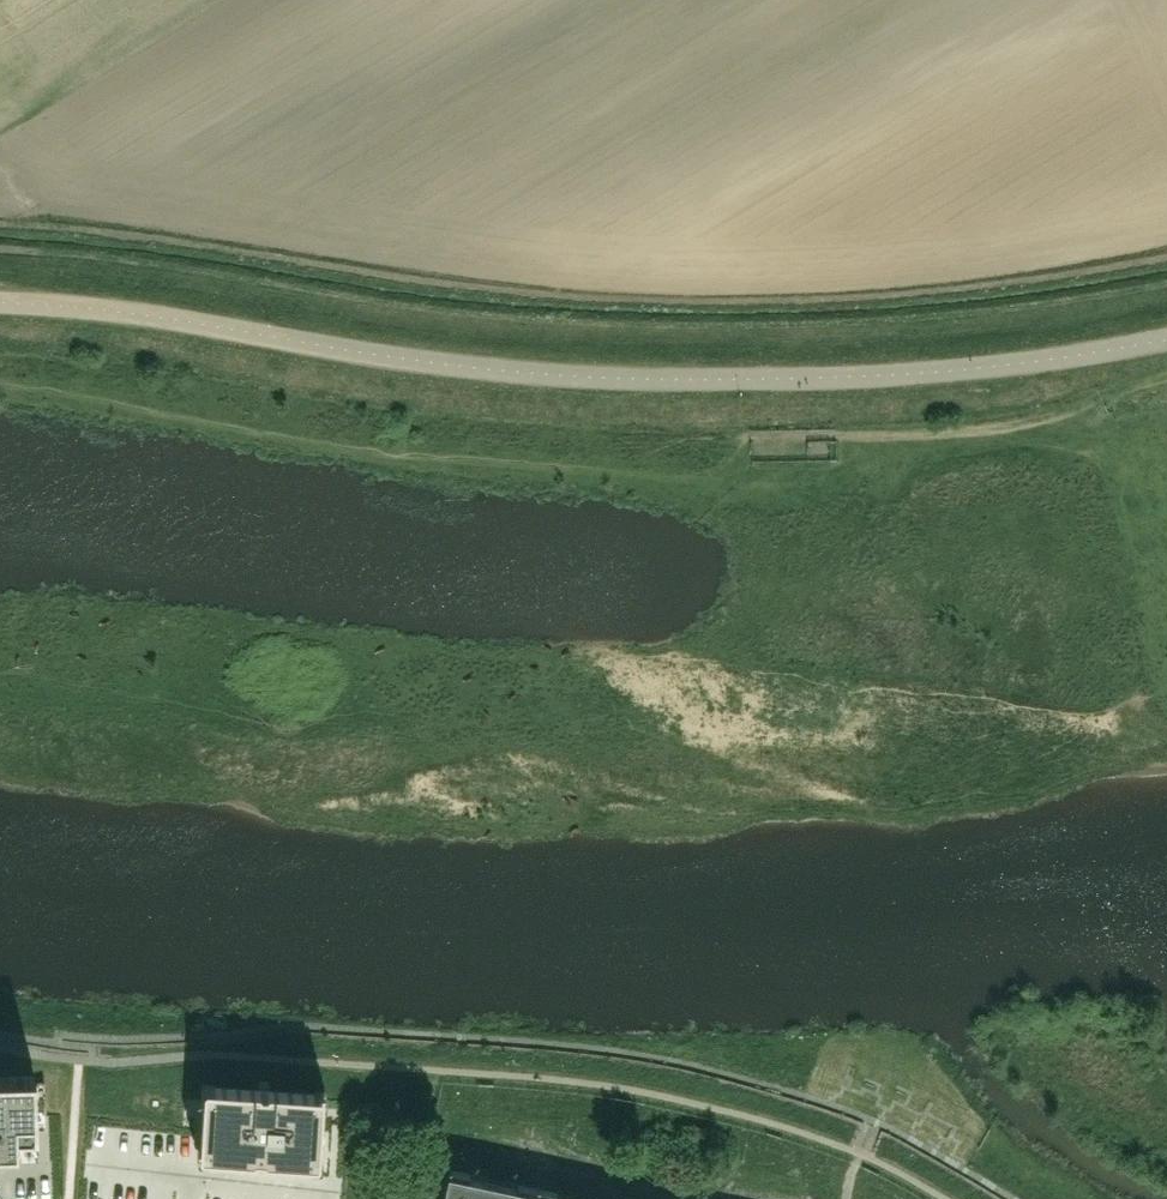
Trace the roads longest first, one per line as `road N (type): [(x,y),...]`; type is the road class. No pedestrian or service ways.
road 1 (unclassified): [(0,300),(172,316),(409,358),(649,378),(940,370),(1166,339)]

